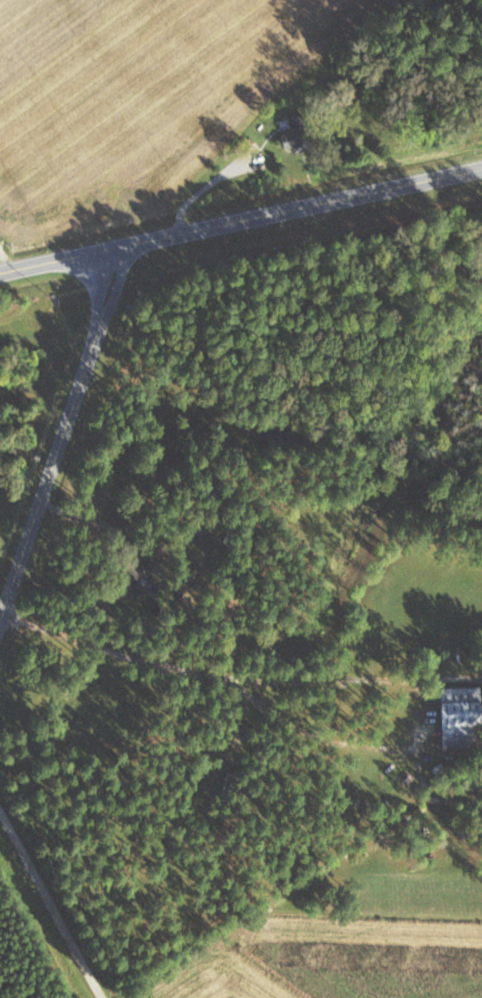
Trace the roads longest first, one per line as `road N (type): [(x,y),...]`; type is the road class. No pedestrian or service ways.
road 1 (primary): [(481,168),(0,272)]
road 2 (residential): [(1,616),(45,635),(249,680),(454,676)]
road 3 (residential): [(0,619),(113,248)]
road 4 (residential): [(100,997),(0,821)]

